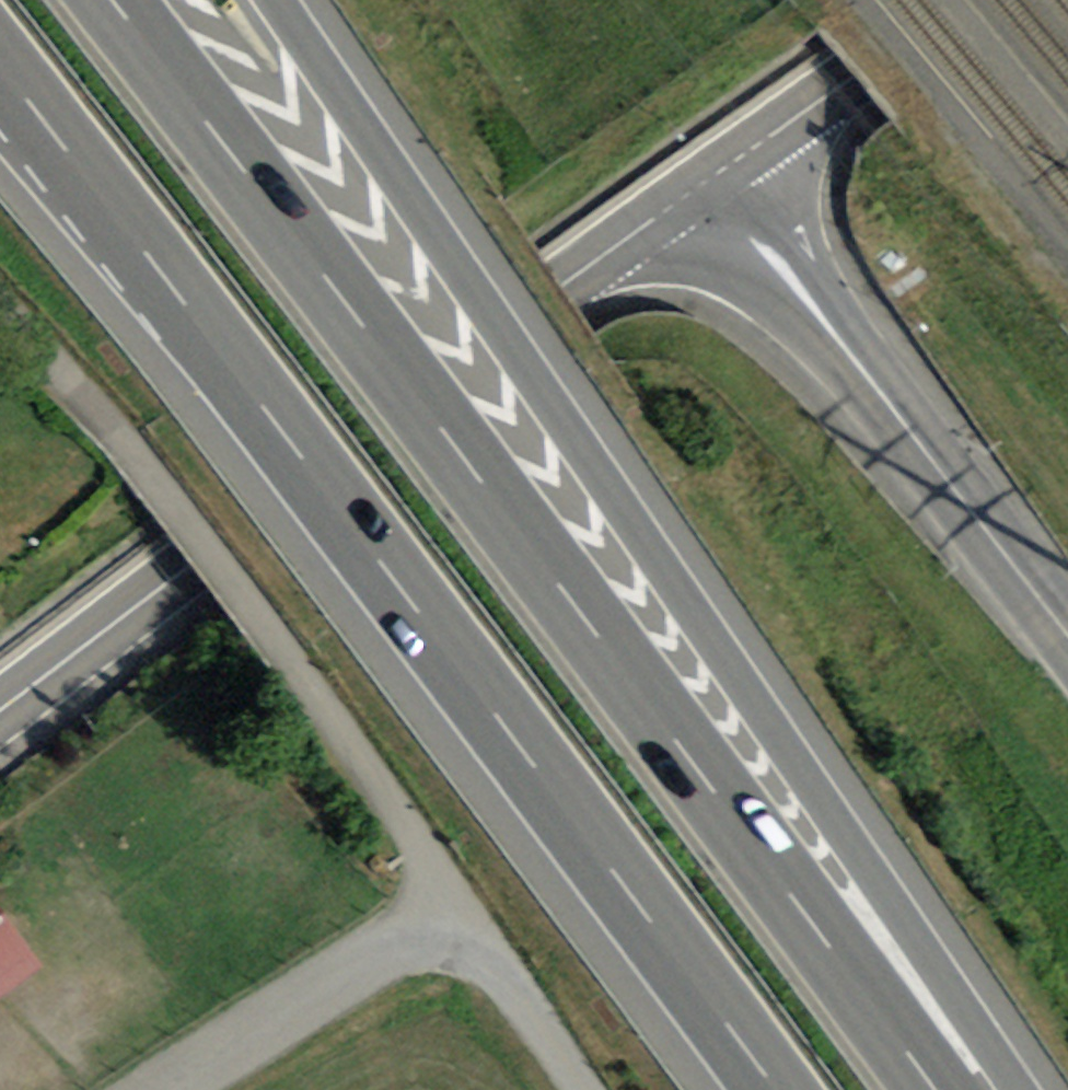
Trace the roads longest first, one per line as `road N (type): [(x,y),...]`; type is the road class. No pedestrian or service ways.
road 1 (motorway): [(934,1089),(107,0)]
road 2 (motorway): [(978,1089),(955,994),(279,0)]
road 3 (motorway): [(0,64),(376,553),(770,1089)]
road 4 (tertiary): [(0,711),(713,175)]
road 5 (unclassified): [(1067,640),(713,175)]
road 6 (unclassified): [(167,1089),(357,974),(439,940),(462,943),(512,979),(588,1089)]
road 7 (tertiary): [(713,175),(966,0)]

